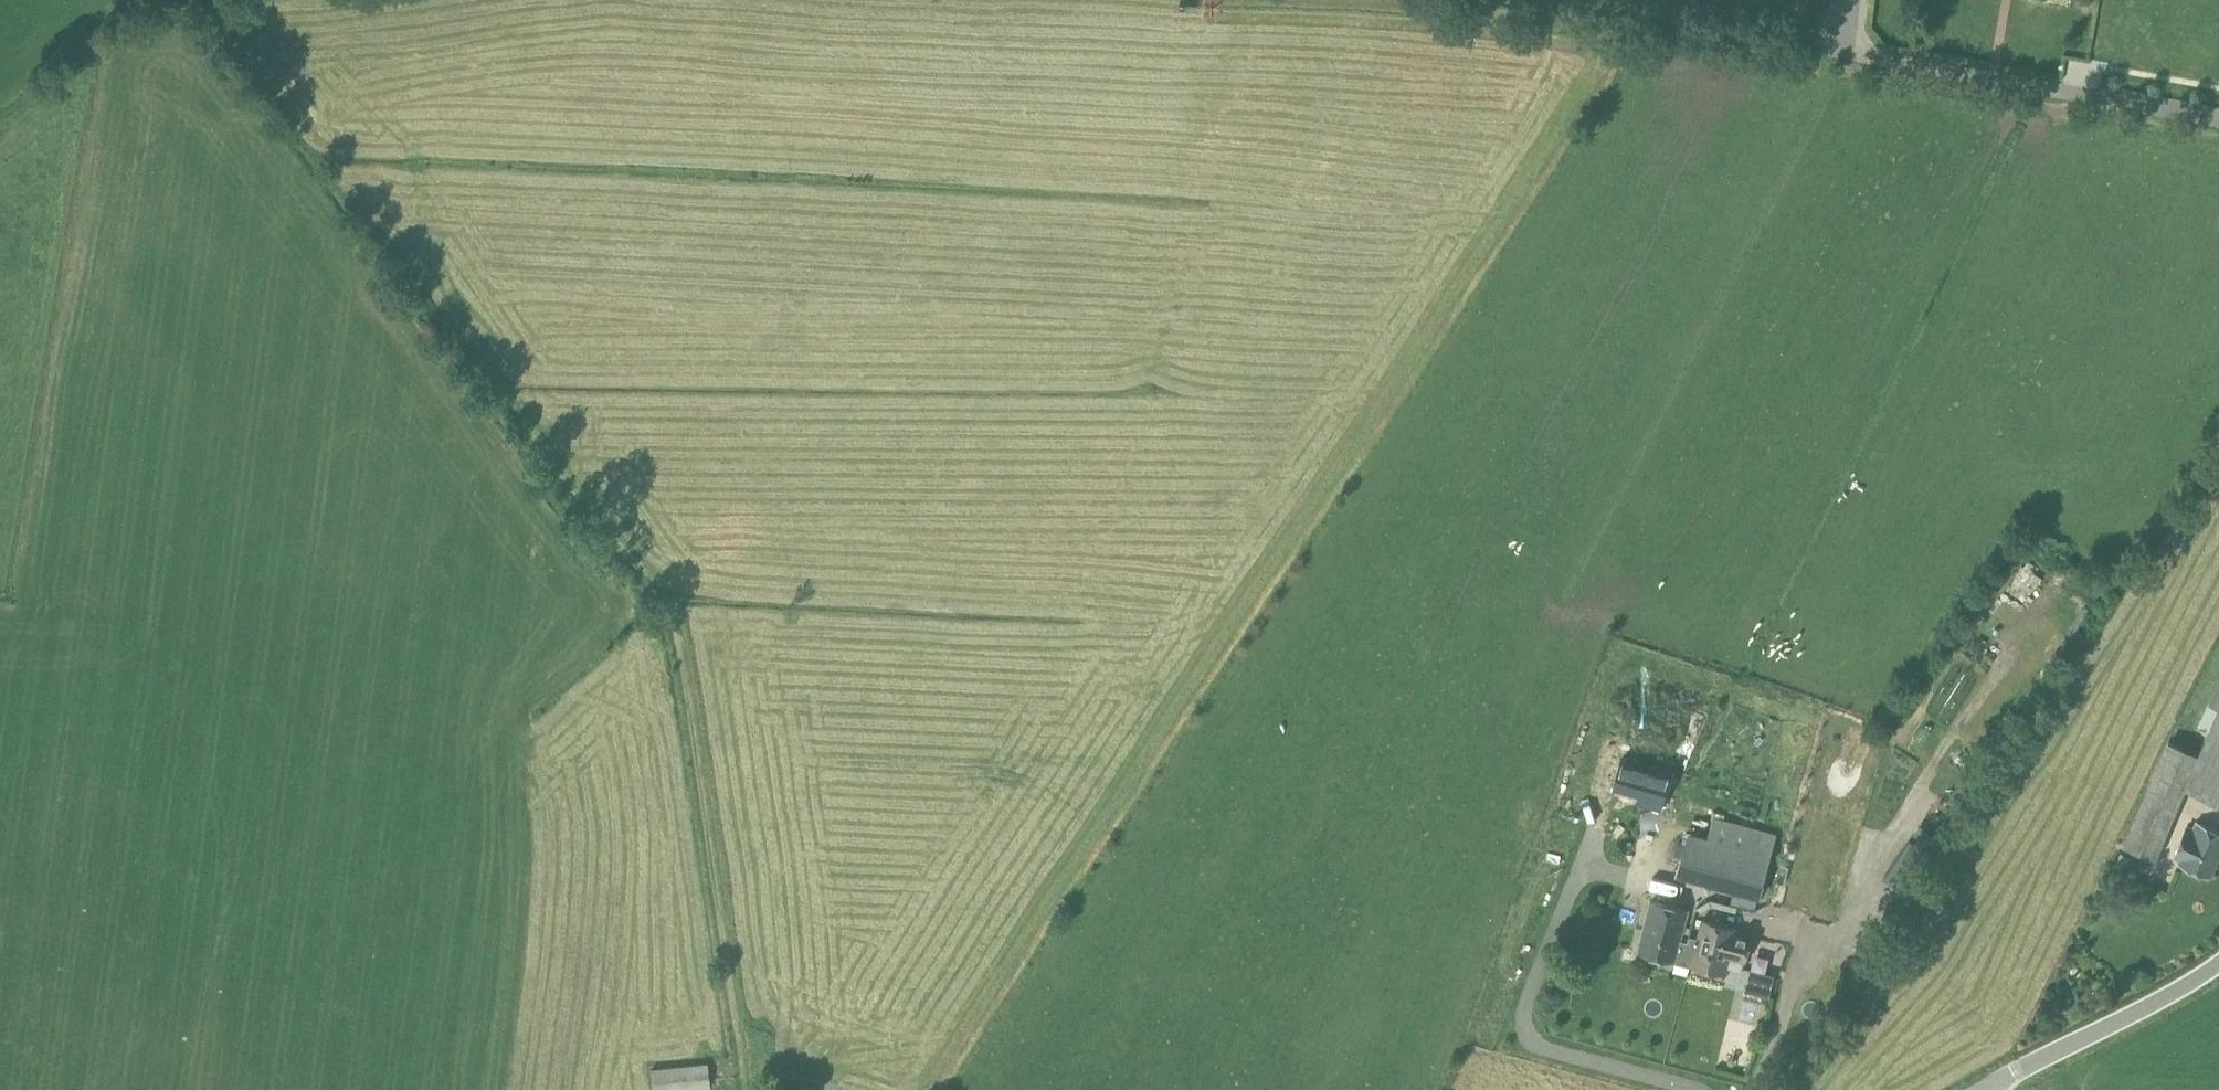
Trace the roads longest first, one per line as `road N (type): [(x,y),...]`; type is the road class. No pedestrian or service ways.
road 1 (unclassified): [(2218,121),(1854,51)]
road 2 (unclassified): [(1987,1088),(2218,963)]

